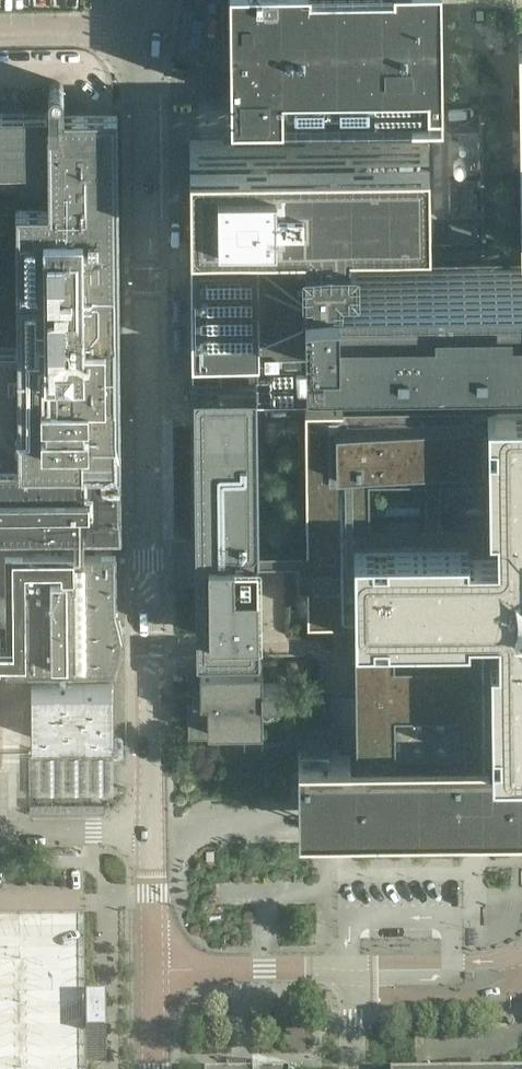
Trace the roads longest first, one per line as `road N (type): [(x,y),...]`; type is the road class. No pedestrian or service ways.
road 1 (unclassified): [(153,1068),(144,0)]

